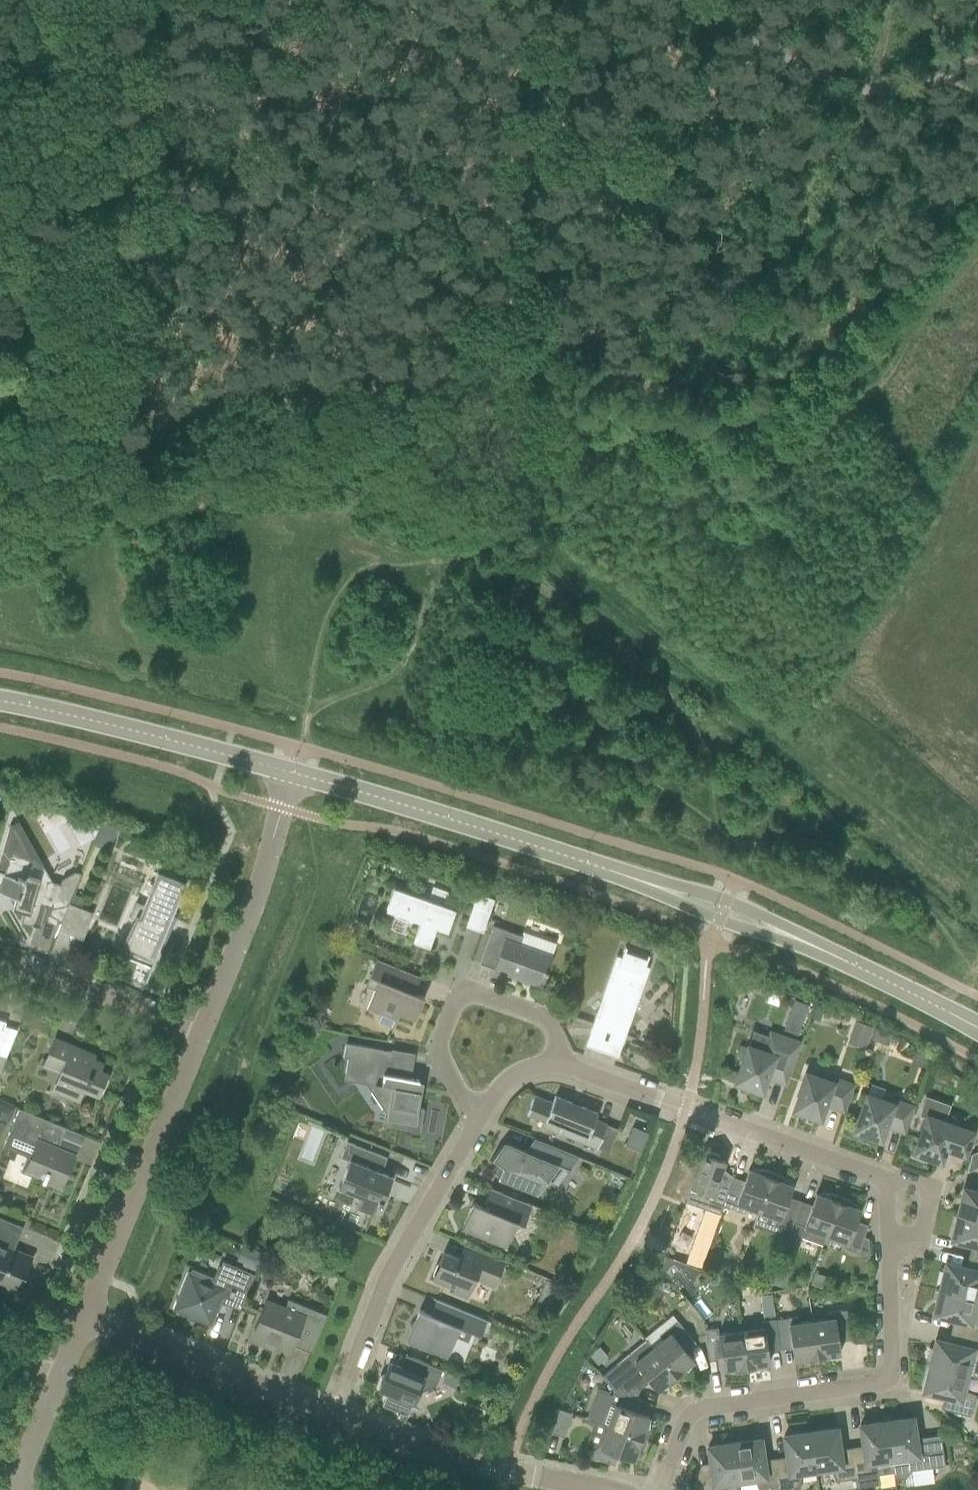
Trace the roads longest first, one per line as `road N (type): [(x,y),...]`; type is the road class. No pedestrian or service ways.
road 1 (track): [(977,254),(806,448),(785,458),(723,433),(504,418),(498,516)]
road 2 (track): [(387,415),(504,418),(542,0)]
road 3 (track): [(116,462),(387,415),(498,516)]
road 4 (residential): [(657,1489),(692,1416),(706,1408),(883,1379),(890,1367),(887,1254)]
road 5 (track): [(875,77),(723,433)]
road 6 (unclassified): [(290,776),(519,835),(656,886)]
road 7 (track): [(777,739),(498,516)]
road 8 (residential): [(882,1173),(556,1062)]
road 9 (track): [(188,218),(524,163)]
road 10 (residential): [(467,1129),(370,1289),(316,1410)]
road 11 (residential): [(83,1318),(197,1035)]
road 12 (unclassified): [(0,701),(290,776)]
road 13 (residential): [(592,1489),(316,1410)]
road 14 (residential): [(467,1129),(439,1058),(442,1022),(458,995),(486,991),(545,1031),(556,1062)]
road 15 (residential): [(197,1035),(290,776)]
road 16 (residential): [(316,1410),(269,1405),(83,1318)]
road 17 (unclassified): [(977,1030),(784,934)]
road 18 (residential): [(197,1035),(0,963)]
road 19 (track): [(875,77),(833,71),(714,0)]
road 20 (unclassified): [(784,934),(725,898),(656,886)]
road 21 (unclassified): [(656,886),(684,907),(784,934)]
road 22 (residential): [(12,1489),(61,1375)]

